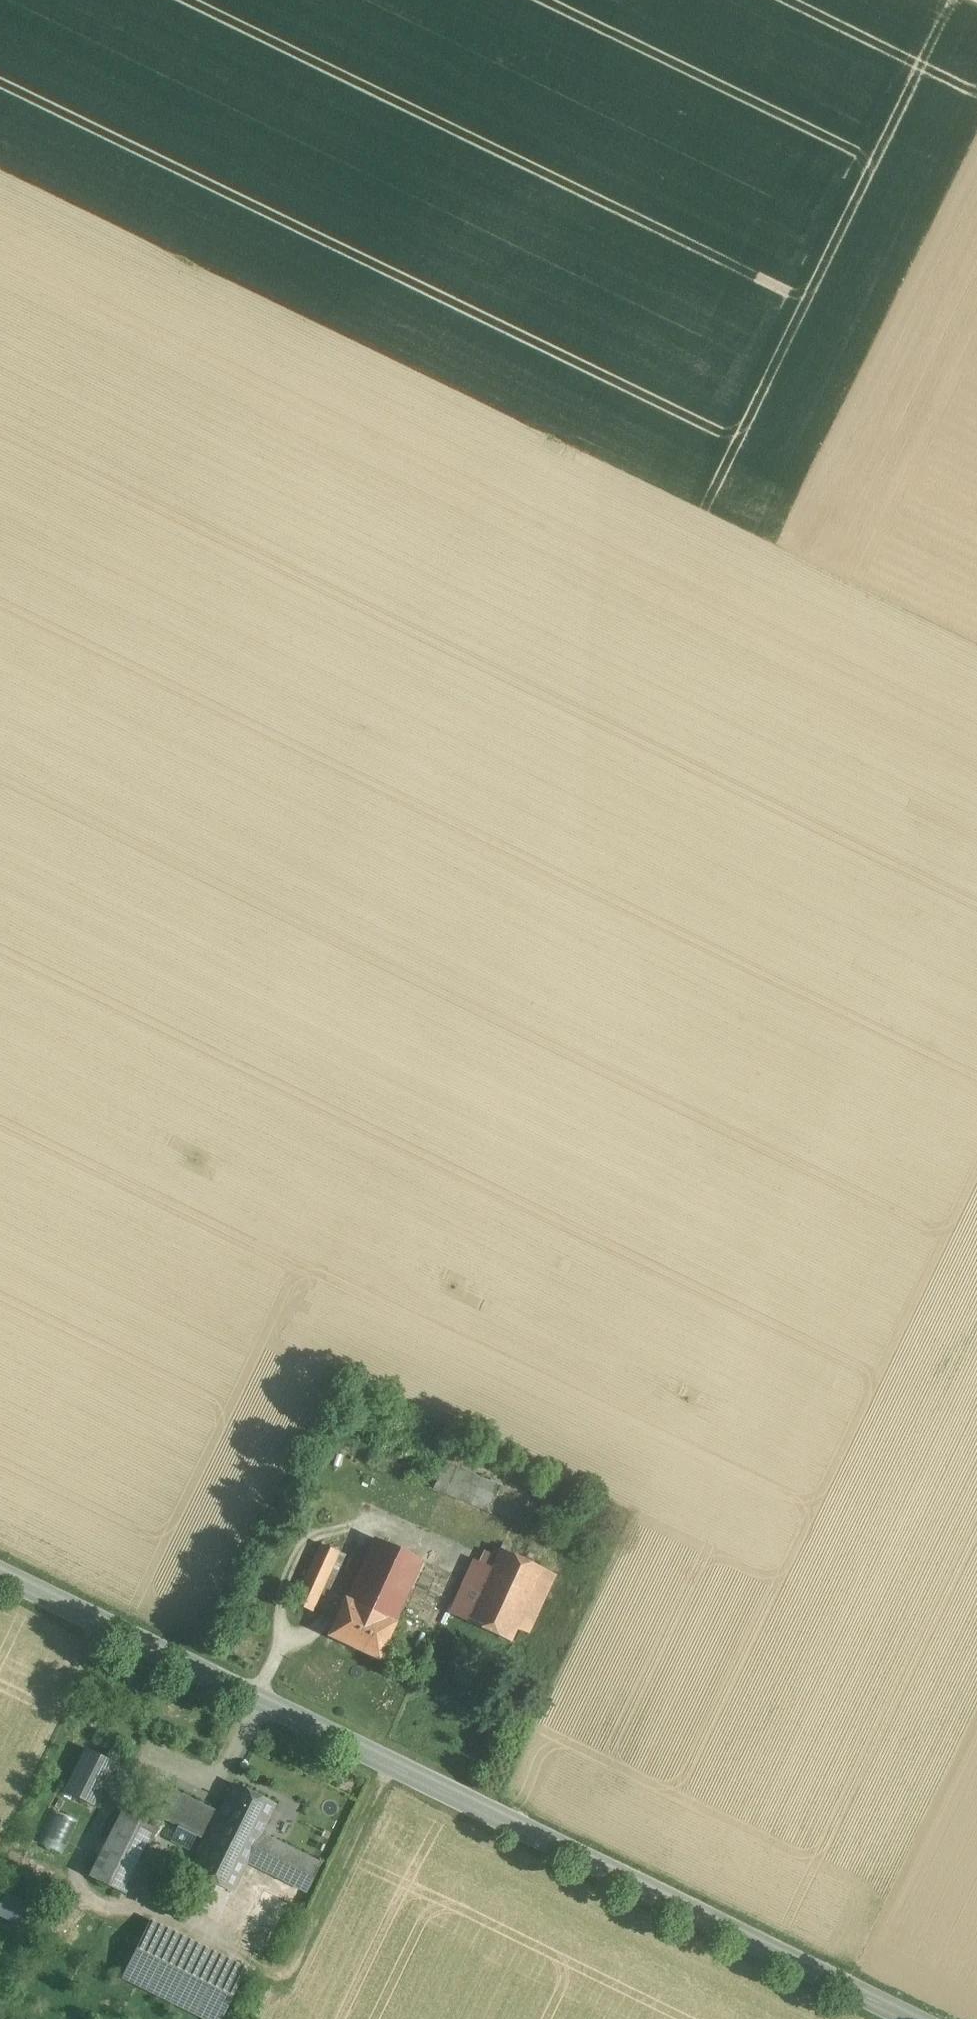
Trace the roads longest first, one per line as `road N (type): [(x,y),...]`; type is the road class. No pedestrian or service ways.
road 1 (tertiary): [(918,2018),(0,1575)]

